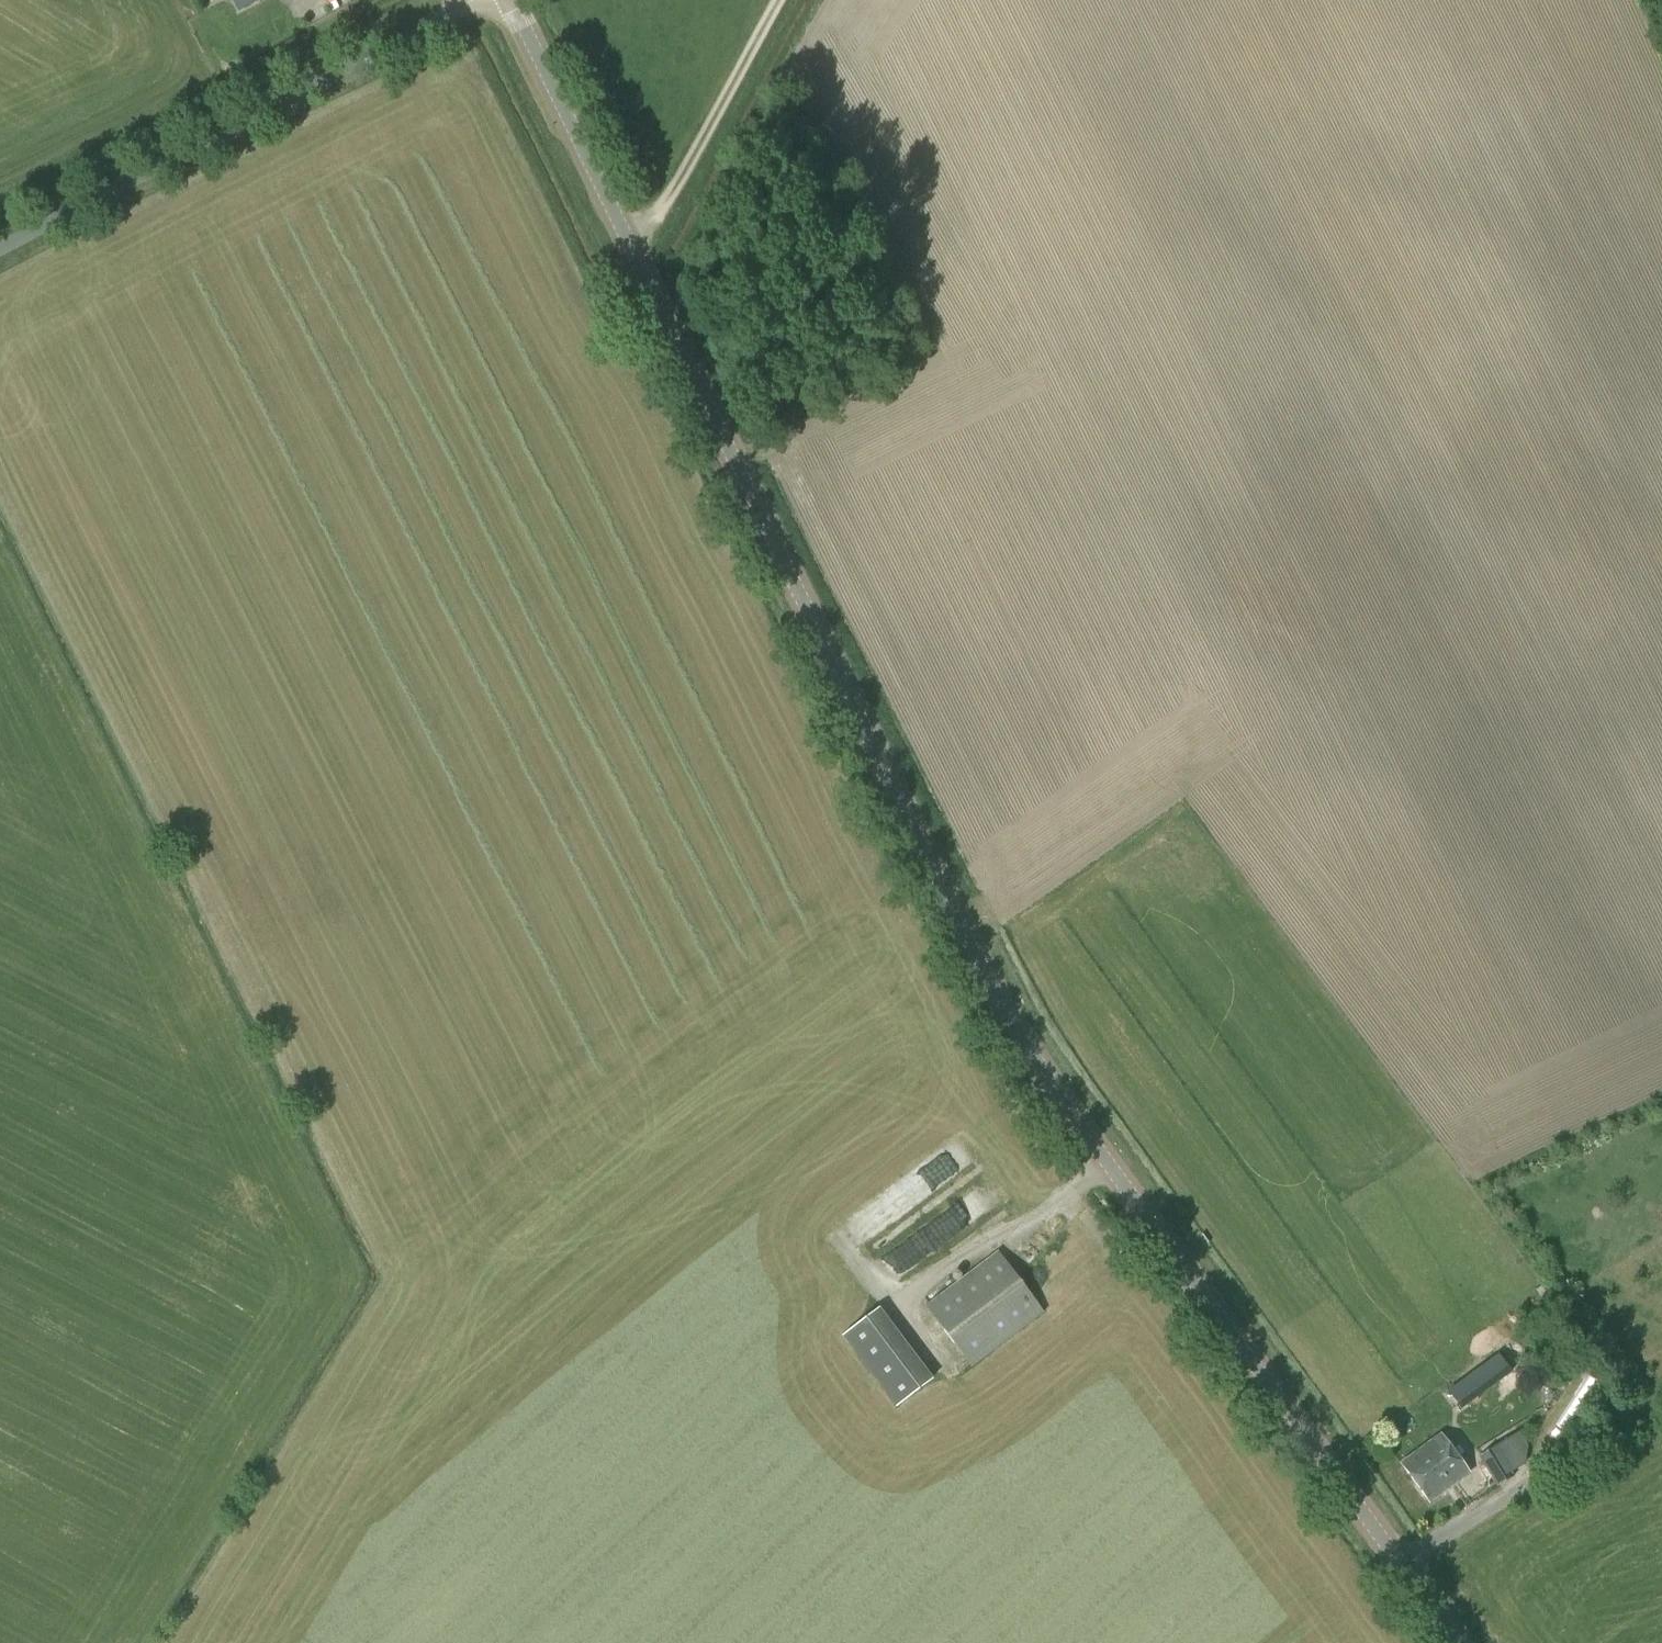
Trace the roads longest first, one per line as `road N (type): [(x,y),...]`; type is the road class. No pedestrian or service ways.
road 1 (secondary): [(1455,1642),(1156,1236),(1027,1037),(937,878),(511,0)]
road 2 (unclassified): [(0,250),(478,0)]

